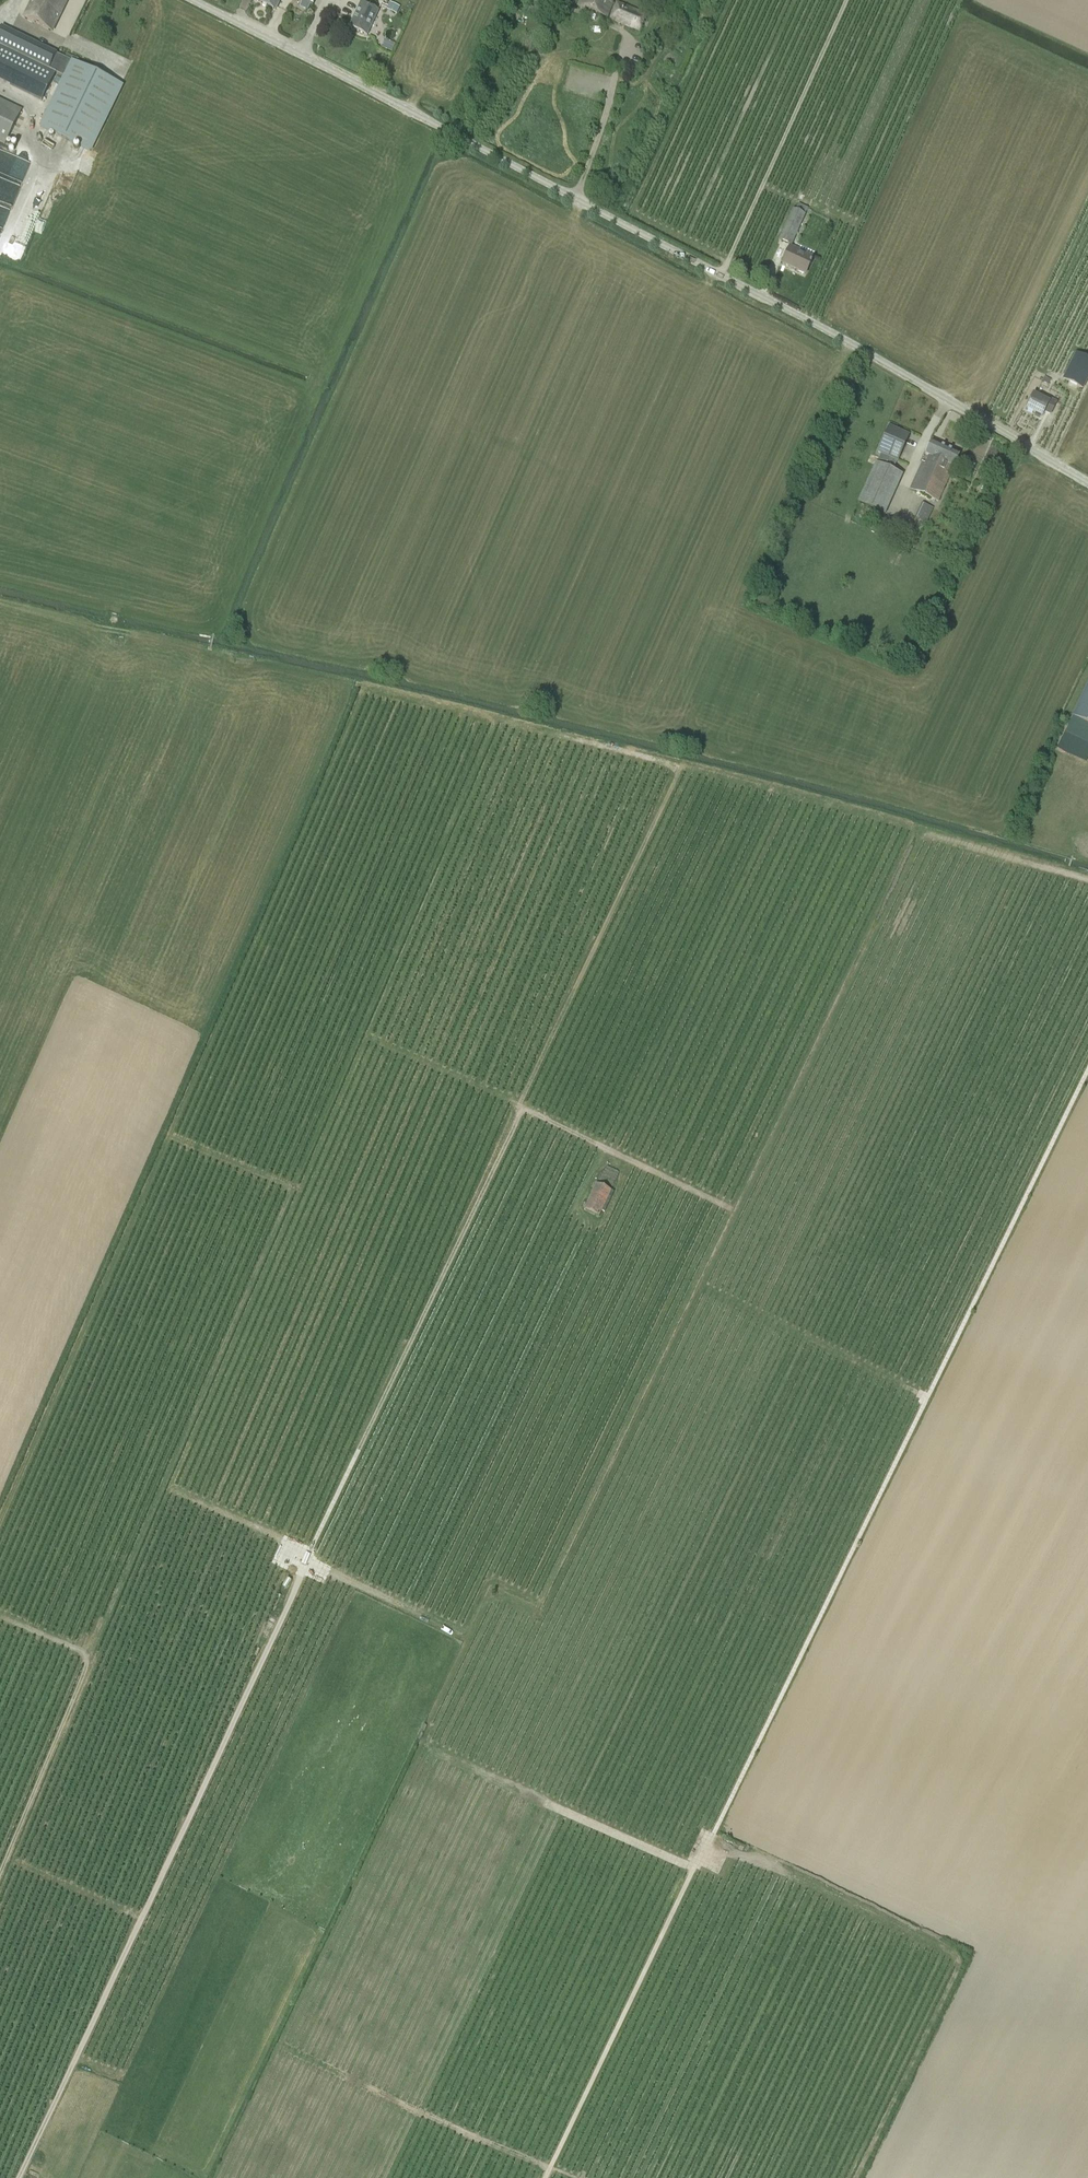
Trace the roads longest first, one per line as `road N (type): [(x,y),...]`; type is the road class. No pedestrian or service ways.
road 1 (track): [(1087,1068),(545,2177)]
road 2 (track): [(679,769),(364,691),(0,1521)]
road 3 (track): [(330,1572),(465,1637),(489,1586),(541,1612),(912,830),(923,834)]
road 4 (unclassified): [(1087,484),(825,331),(190,0)]
road 5 (track): [(731,1209),(520,1107),(307,1562),(282,1539)]
road 6 (track): [(330,1572),(307,1562),(19,2177)]
road 7 (track): [(169,1139),(289,1192),(86,1659)]
road 8 (track): [(0,1617),(86,1659),(0,1872)]
road 9 (track): [(569,2177),(275,2043)]
road 10 (track): [(926,1399),(695,1283)]
road 11 (track): [(465,1637),(420,1743),(543,1801)]
road 12 (track): [(1087,880),(923,834)]
road 13 (track): [(367,1038),(520,1107)]
road 14 (track): [(693,1869),(543,1801)]
road 15 (track): [(141,1919),(6,1858)]
road 16 (track): [(167,1487),(282,1539)]

